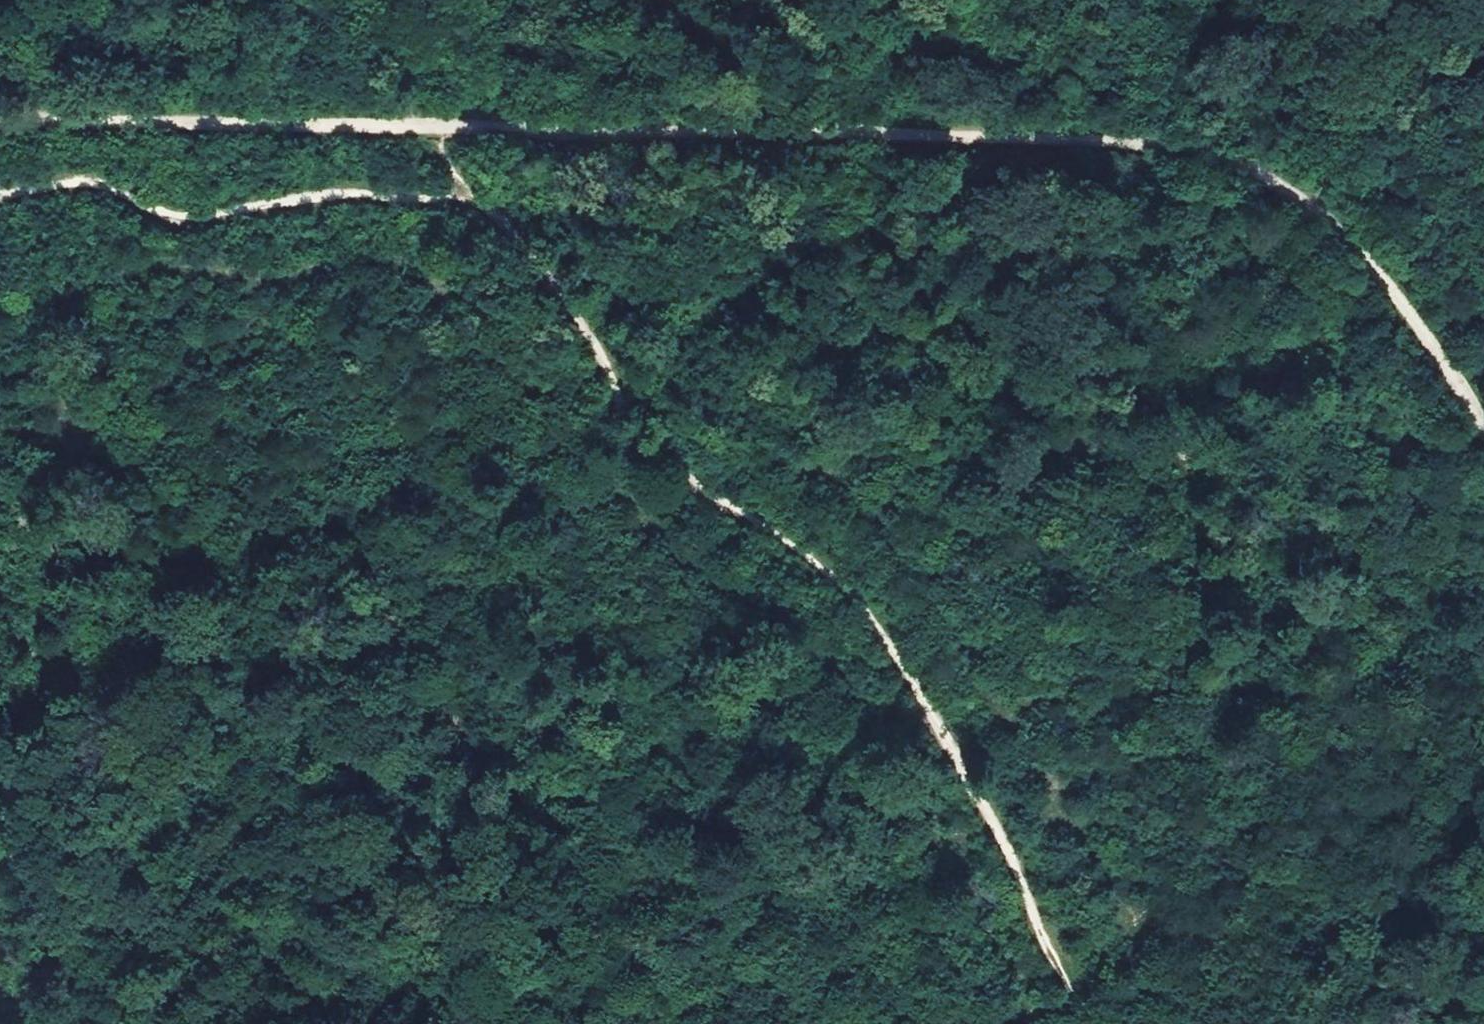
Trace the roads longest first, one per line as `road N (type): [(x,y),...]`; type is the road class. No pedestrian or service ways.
road 1 (track): [(1483,428),(1362,246),(1234,158),(1178,146),(0,121)]
road 2 (track): [(358,0),(436,127)]
road 3 (track): [(1178,146),(1177,0)]

